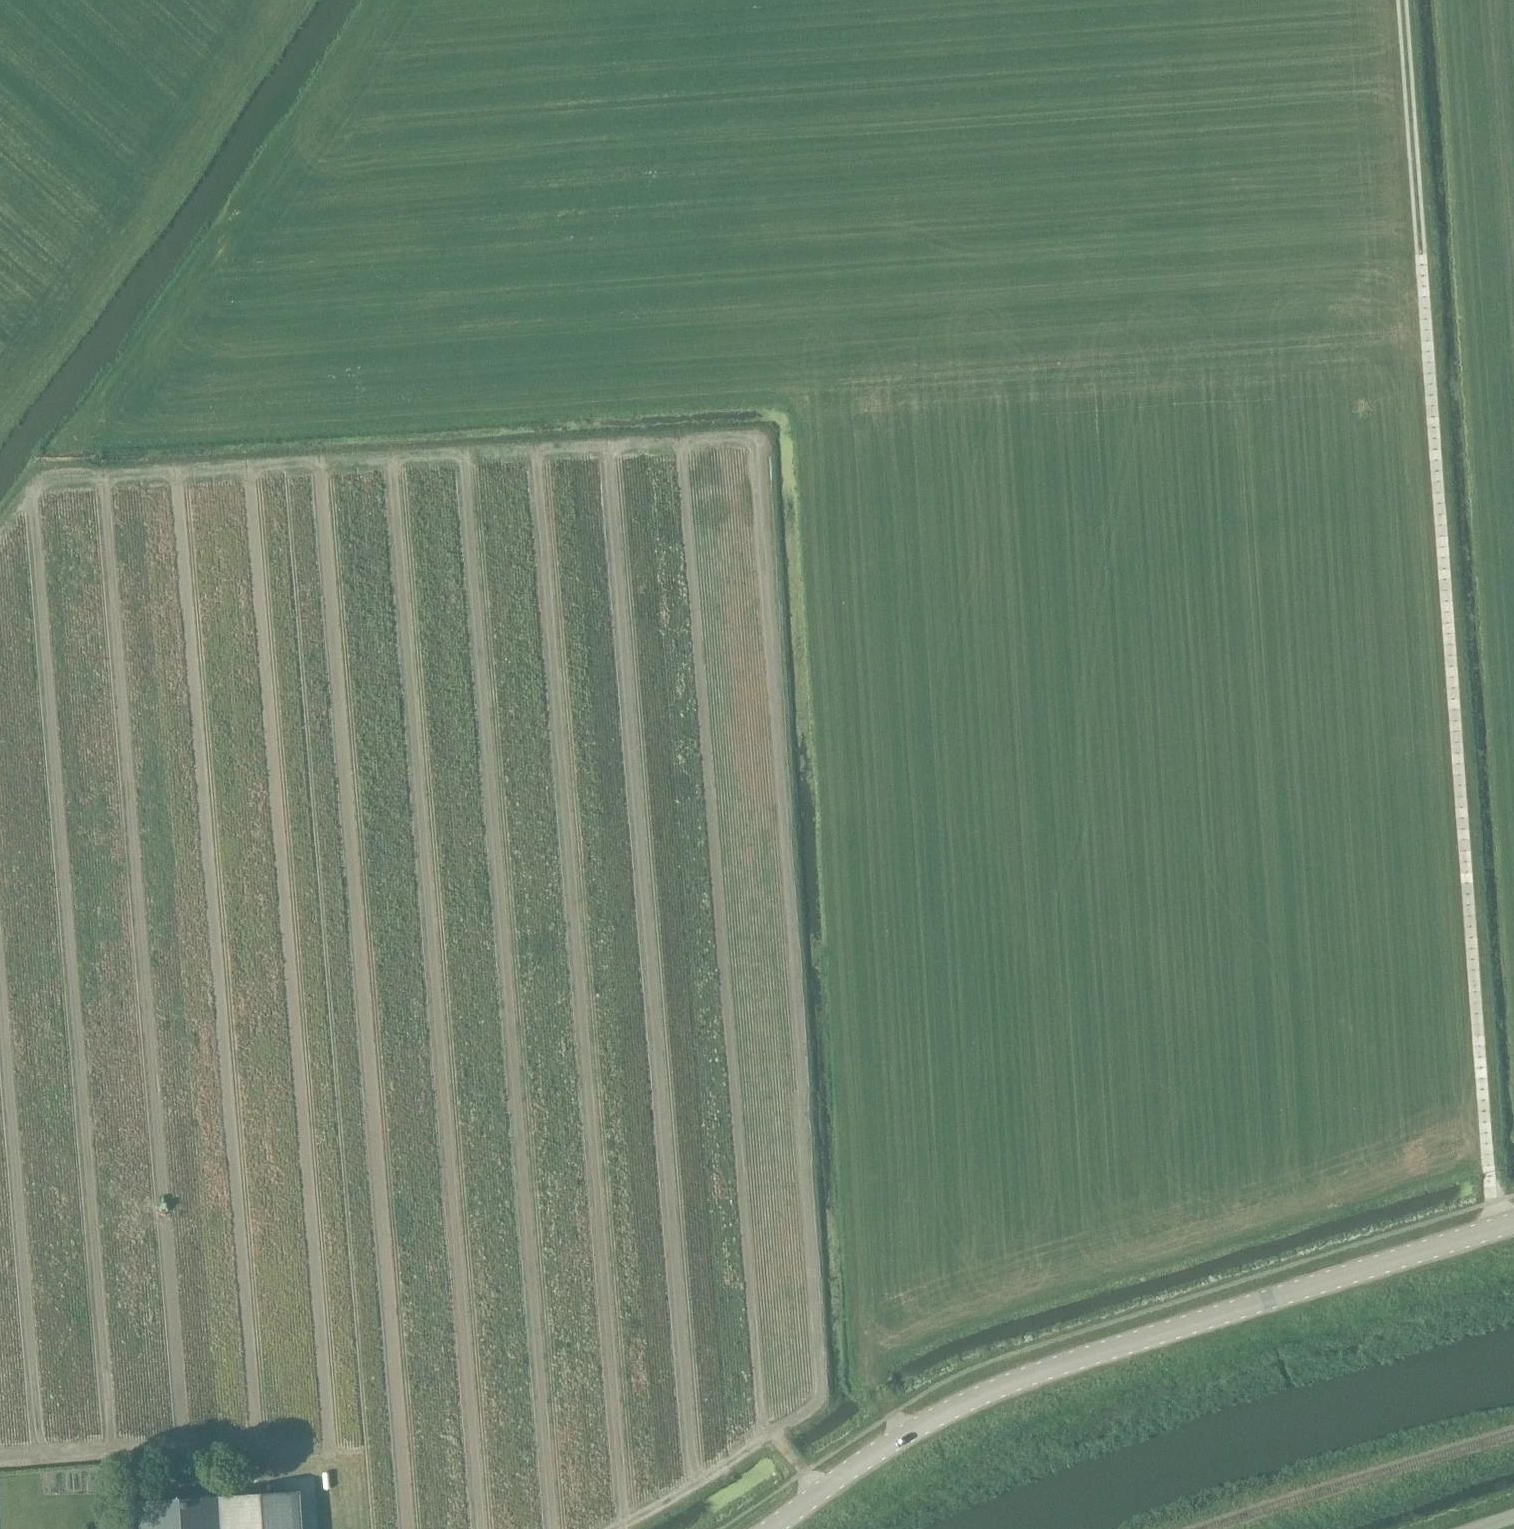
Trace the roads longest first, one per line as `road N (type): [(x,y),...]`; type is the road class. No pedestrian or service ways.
road 1 (track): [(1403,0),(1493,1228)]
road 2 (tertiary): [(768,1528),(926,1422),(980,1394),(1513,1221)]

